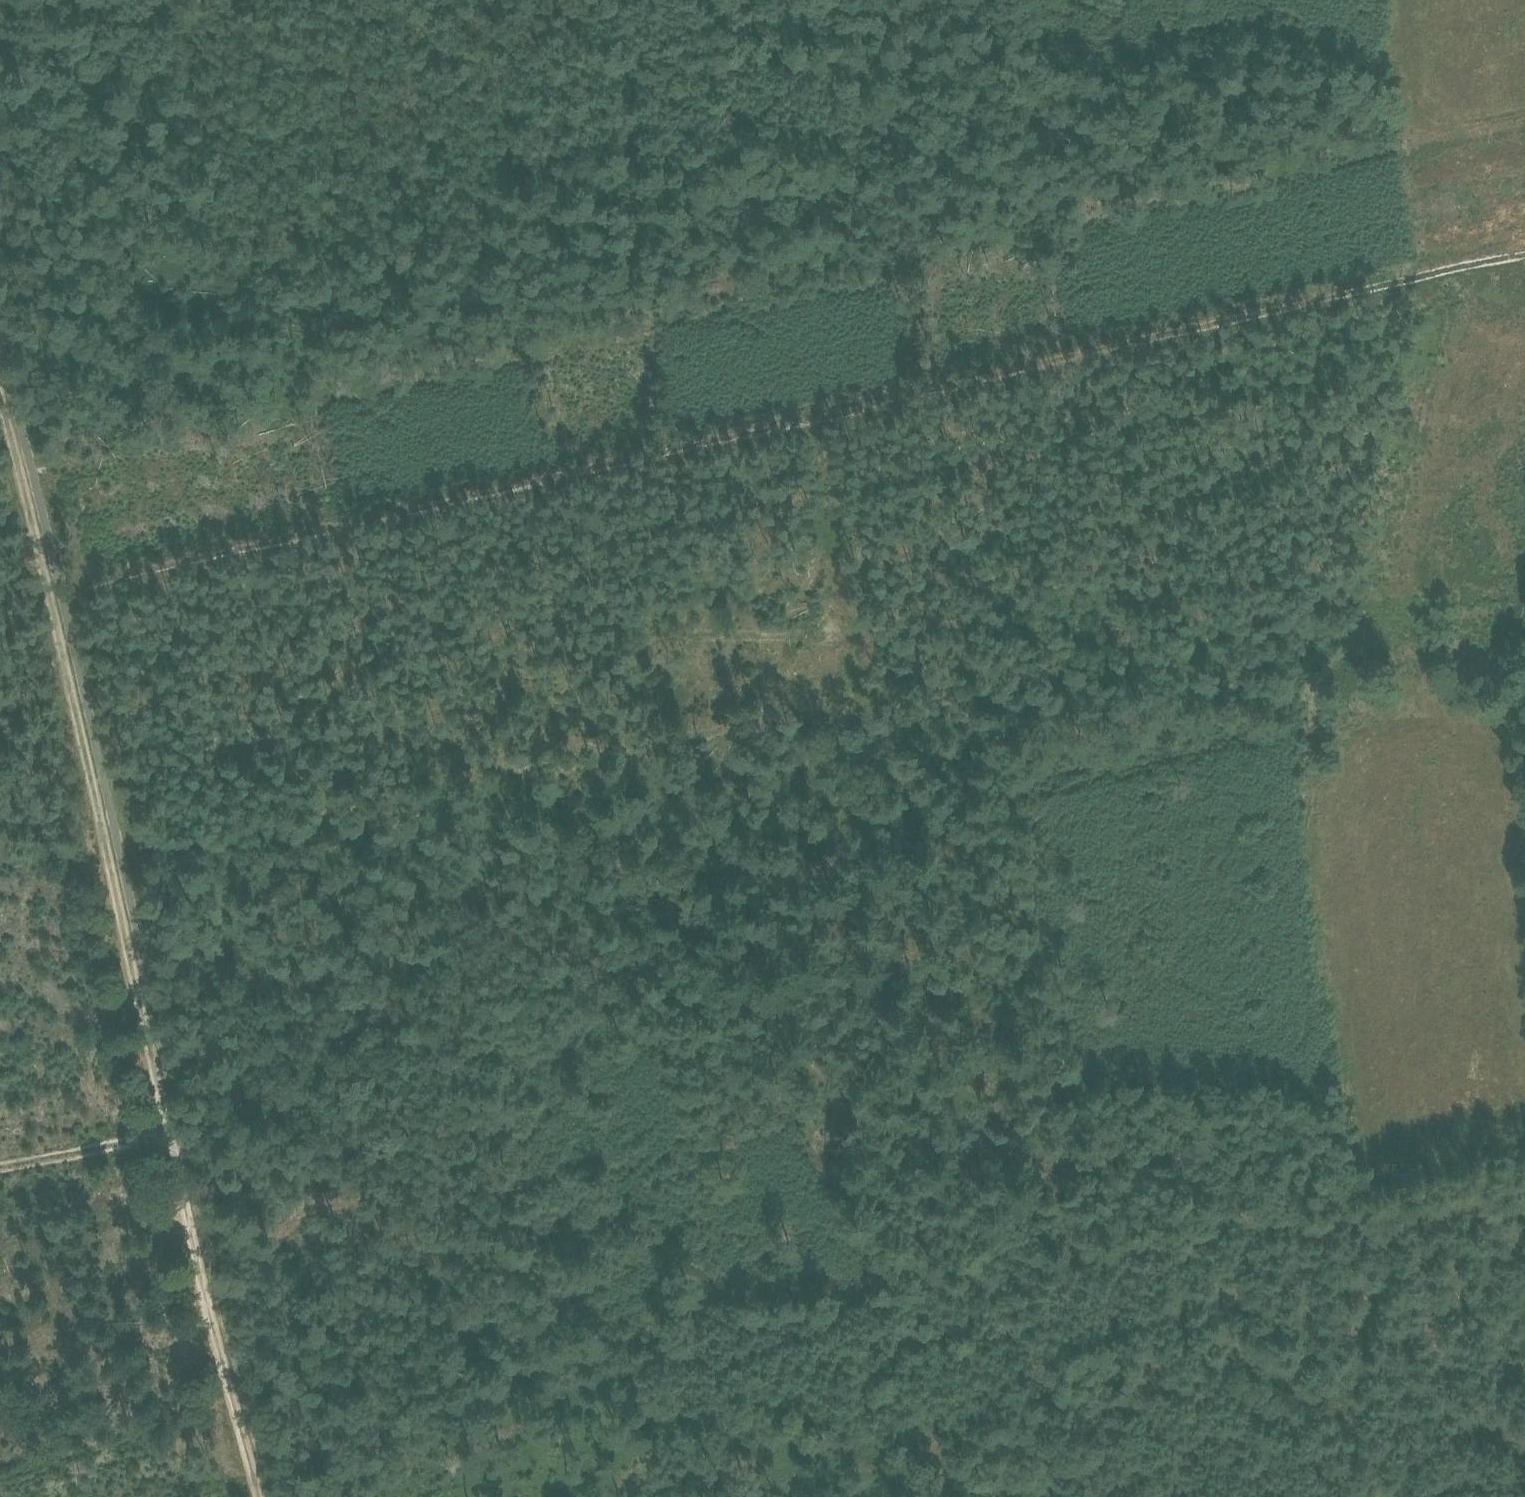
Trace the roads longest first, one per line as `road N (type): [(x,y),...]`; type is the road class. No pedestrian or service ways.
road 1 (track): [(1524,265),(51,612)]
road 2 (track): [(245,1496),(0,394)]
road 3 (track): [(1524,575),(1498,701),(1483,716)]

